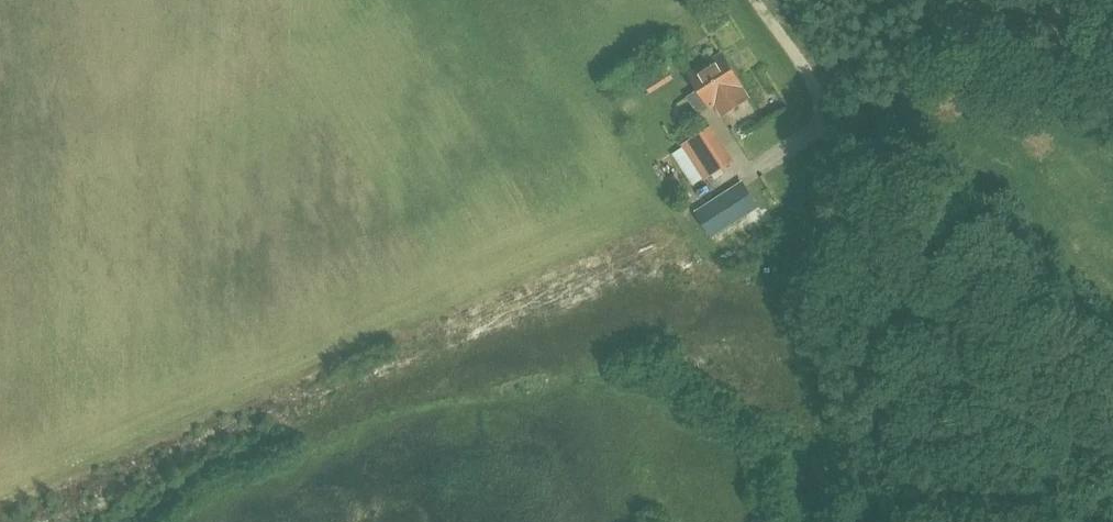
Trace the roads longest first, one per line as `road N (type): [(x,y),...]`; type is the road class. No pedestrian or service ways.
road 1 (track): [(755,0),(847,124),(1037,344),(1112,416)]

